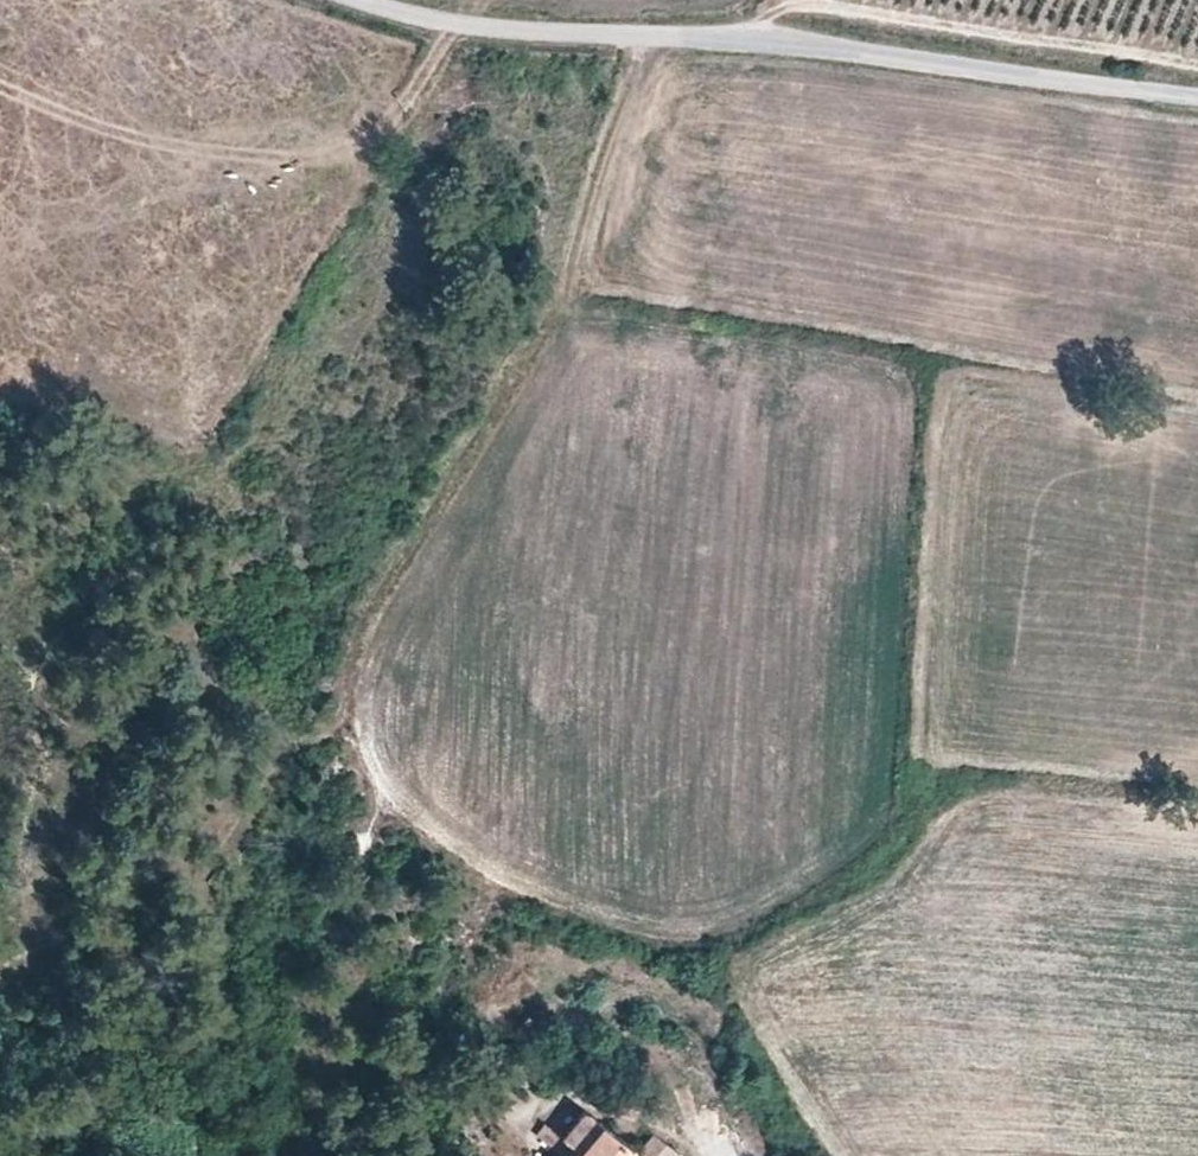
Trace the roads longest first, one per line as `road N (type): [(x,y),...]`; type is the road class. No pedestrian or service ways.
road 1 (unclassified): [(369,0),(502,27),(771,41),(1197,98)]

